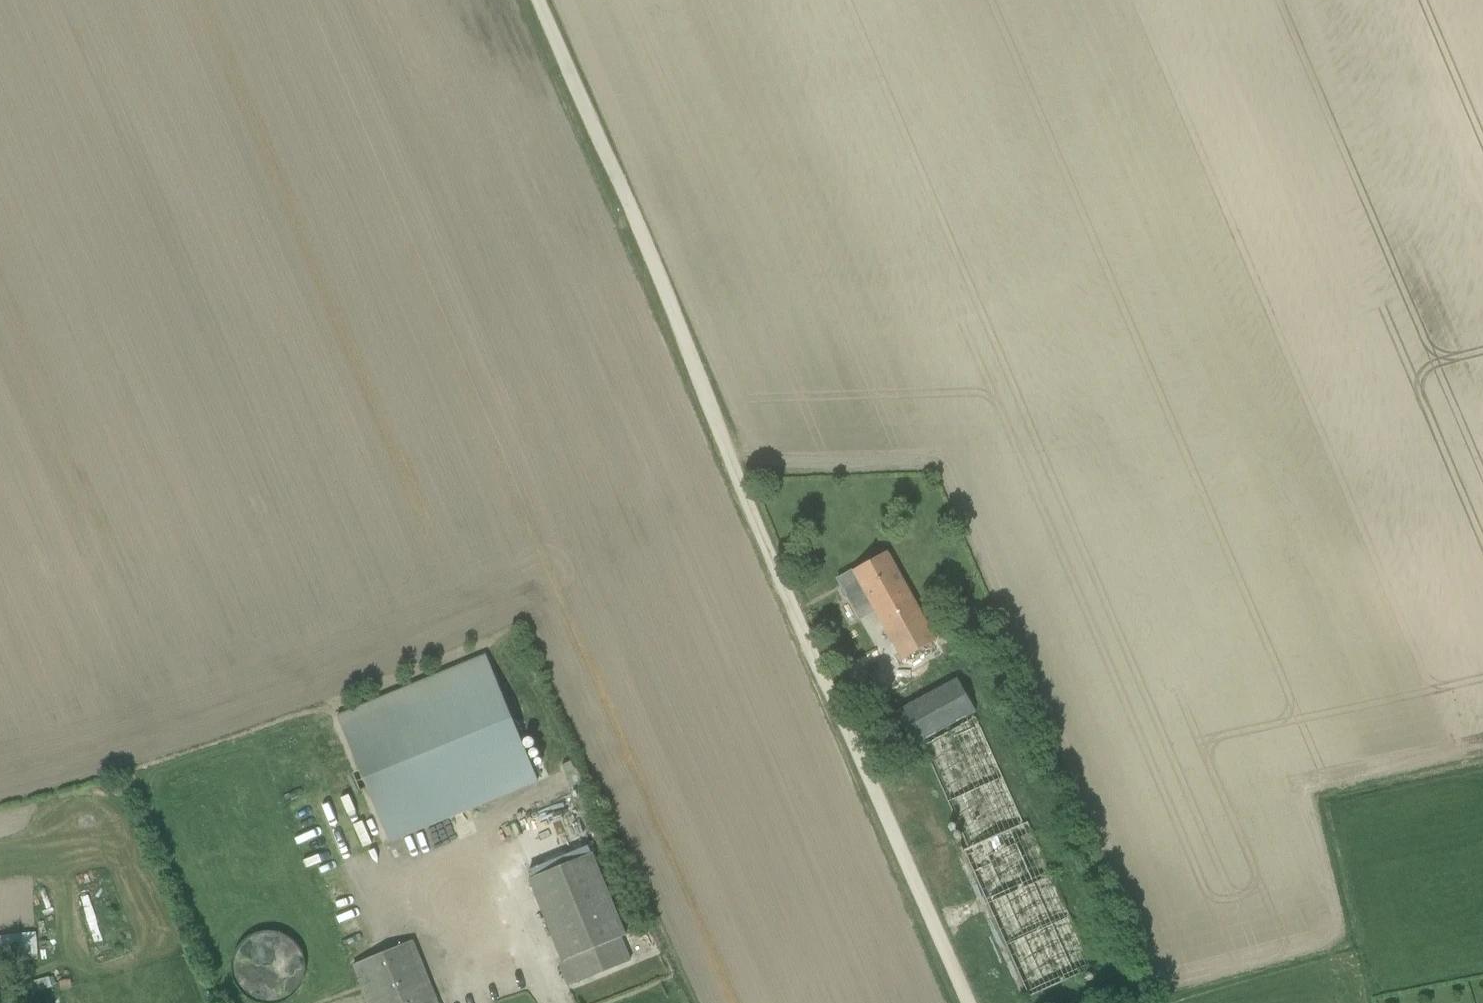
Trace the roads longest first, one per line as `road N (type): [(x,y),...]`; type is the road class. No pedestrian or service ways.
road 1 (track): [(537,0),(976,1002)]

